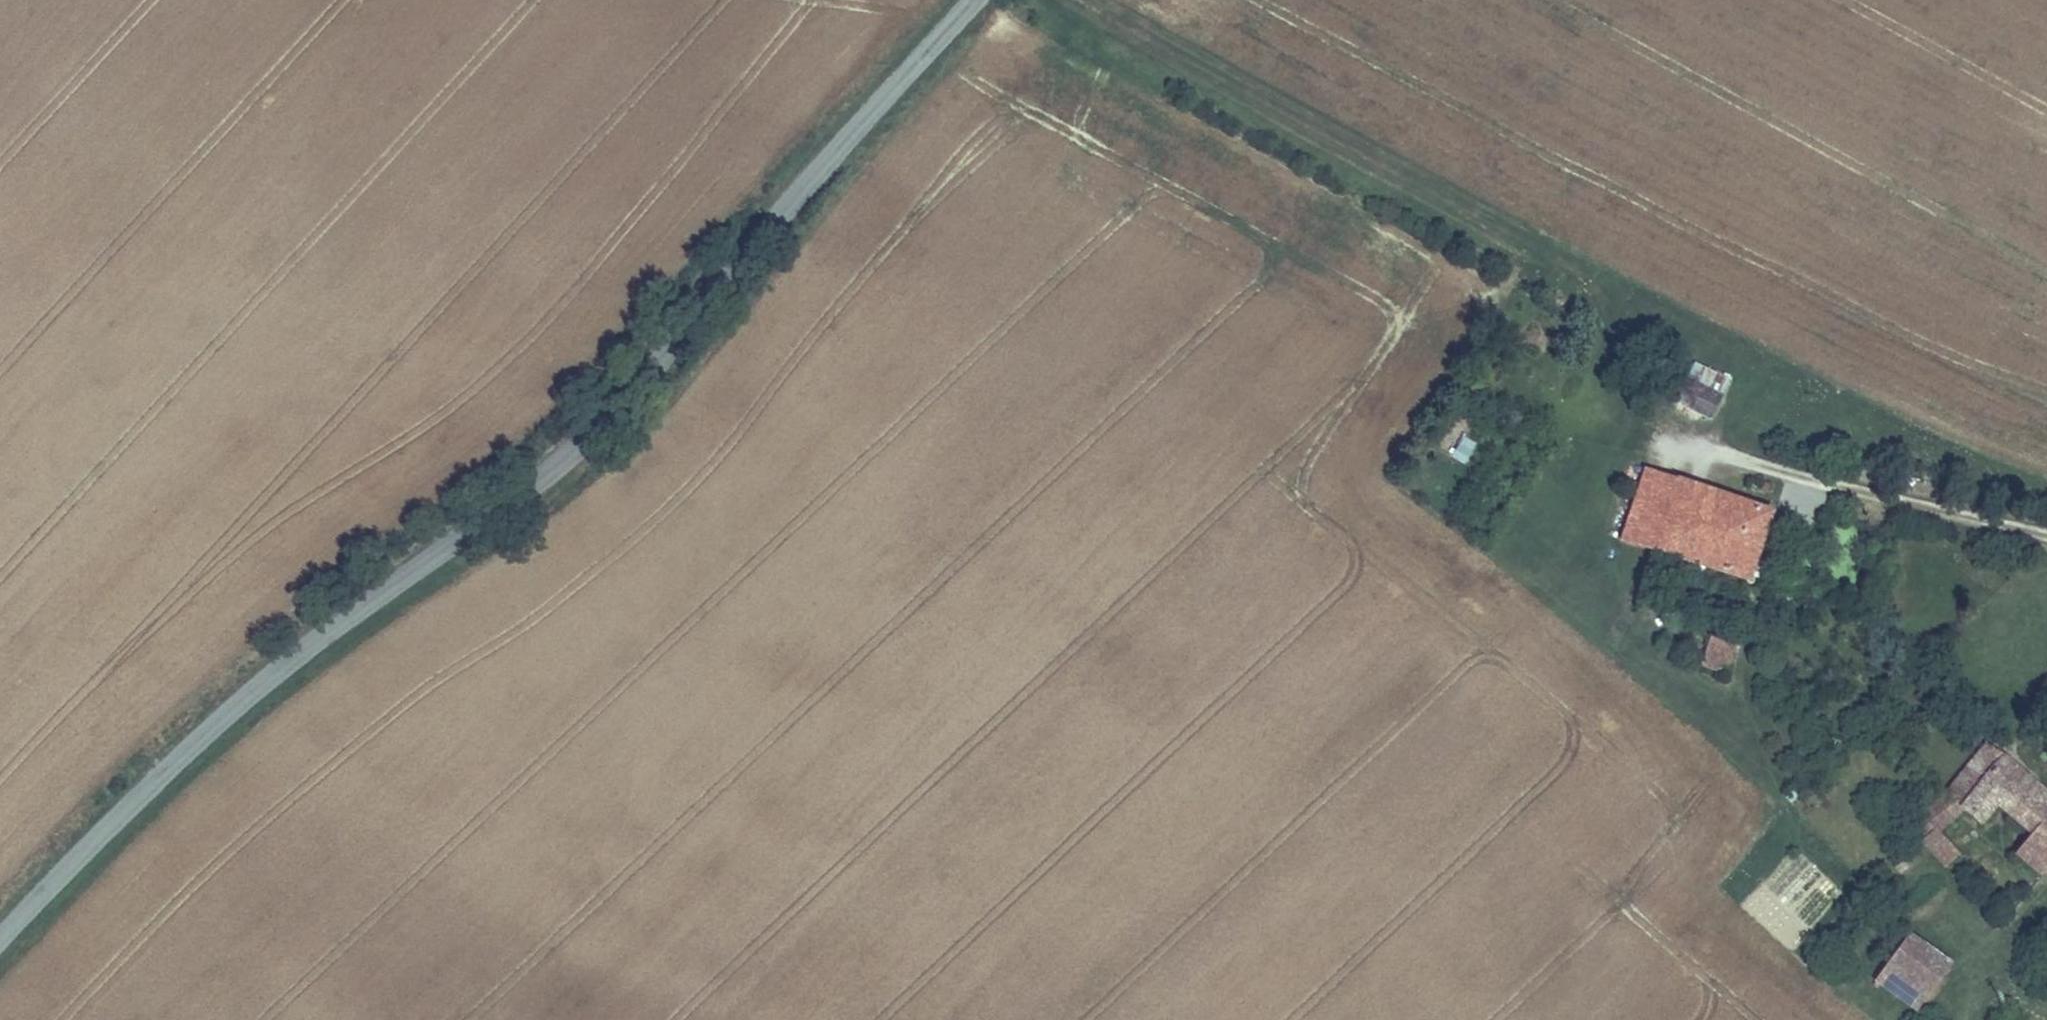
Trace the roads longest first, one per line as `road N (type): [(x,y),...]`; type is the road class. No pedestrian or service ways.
road 1 (unclassified): [(969,0),(613,407),(539,477),(239,697),(0,935)]
road 2 (track): [(1814,481),(2046,536)]

